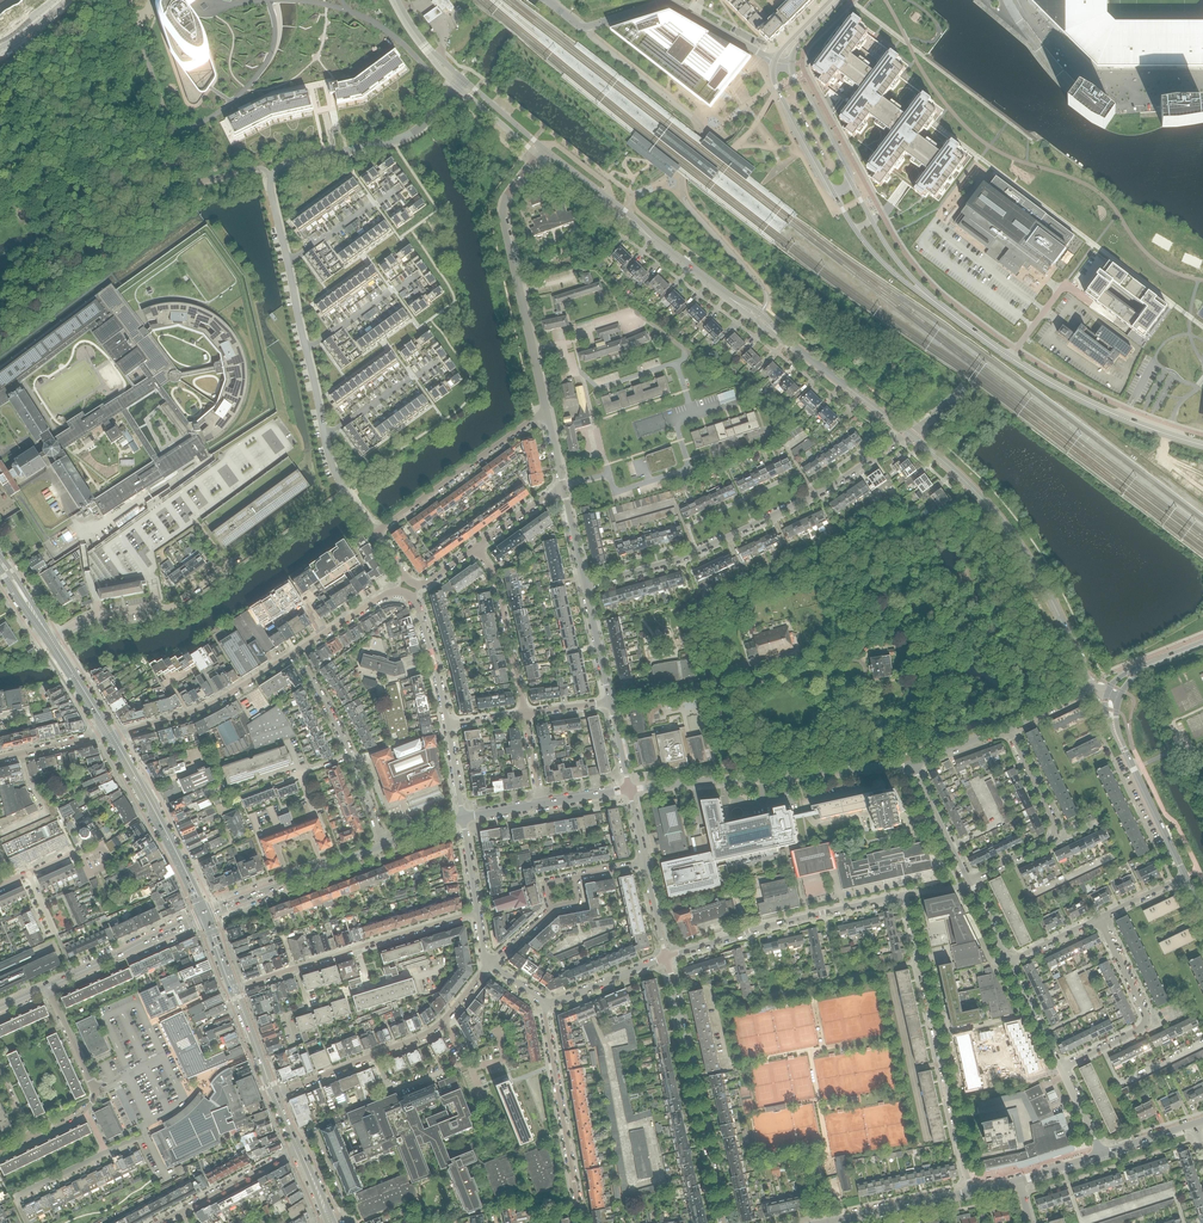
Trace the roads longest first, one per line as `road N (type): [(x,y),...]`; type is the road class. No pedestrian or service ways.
road 1 (residential): [(666,958),(903,898),(971,1192)]
road 2 (residential): [(586,586),(683,560),(816,497),(908,434)]
road 3 (tertiary): [(908,434),(652,240)]
road 4 (secondary): [(1202,445),(1060,388),(923,293)]
road 5 (tertiary): [(1091,685),(1020,547),(970,487),(908,434)]
road 6 (residential): [(287,260),(271,189),(276,171),(410,136),(458,87)]
road 7 (residential): [(629,789),(914,763)]
road 8 (residential): [(418,586),(377,532),(546,412)]
road 9 (residential): [(546,412),(502,211),(538,155)]
road 10 (residential): [(666,958),(725,1222)]
road 11 (residential): [(295,652),(383,596),(410,596),(448,726)]
road 12 (tertiary): [(775,61),(666,1),(584,28),(546,0)]
road 13 (residential): [(583,1222),(546,1003)]
road 14 (residential): [(1007,728),(1055,837),(970,881)]
road 15 (residential): [(295,652),(351,756),(387,845)]
road 16 (residential): [(1060,1068),(1147,1019),(1099,918)]
road 17 (secondary): [(204,915),(111,734)]
road 18 (residential): [(111,734),(204,707),(295,652)]
road 19 (residential): [(228,565),(170,608),(98,616),(52,640)]
road 20 (residential): [(276,1095),(444,1022)]
road 21 (residential): [(525,716),(498,581),(475,550)]
road 22 (residential): [(1202,77),(1094,75),(1047,28)]
road 23 (tertiary): [(48,986),(204,915)]
road 24 (tertiary): [(1185,877),(1119,739)]
road 25 (residential): [(612,703),(762,681)]
road 26 (secondary): [(775,61),(776,87),(833,191)]
road 27 (tertiary): [(538,155),(652,240)]
road 28 (tertiary): [(652,240),(543,149)]
road 29 (unclassified): [(837,1222),(971,1192)]
road 30 (residential): [(85,1109),(96,1093),(48,986)]
road 31 (residential): [(325,435),(437,363)]
road 32 (residential): [(305,348),(417,277)]
road 33 (residential): [(287,260),(399,189)]
road 34 (secondary): [(851,181),(791,63)]
road 35 (residential): [(299,1150),(183,1211)]
road 36 (residential): [(970,881),(914,763)]
road 37 (residential): [(546,1003),(666,958)]
road 38 (residential): [(476,915),(357,949)]

